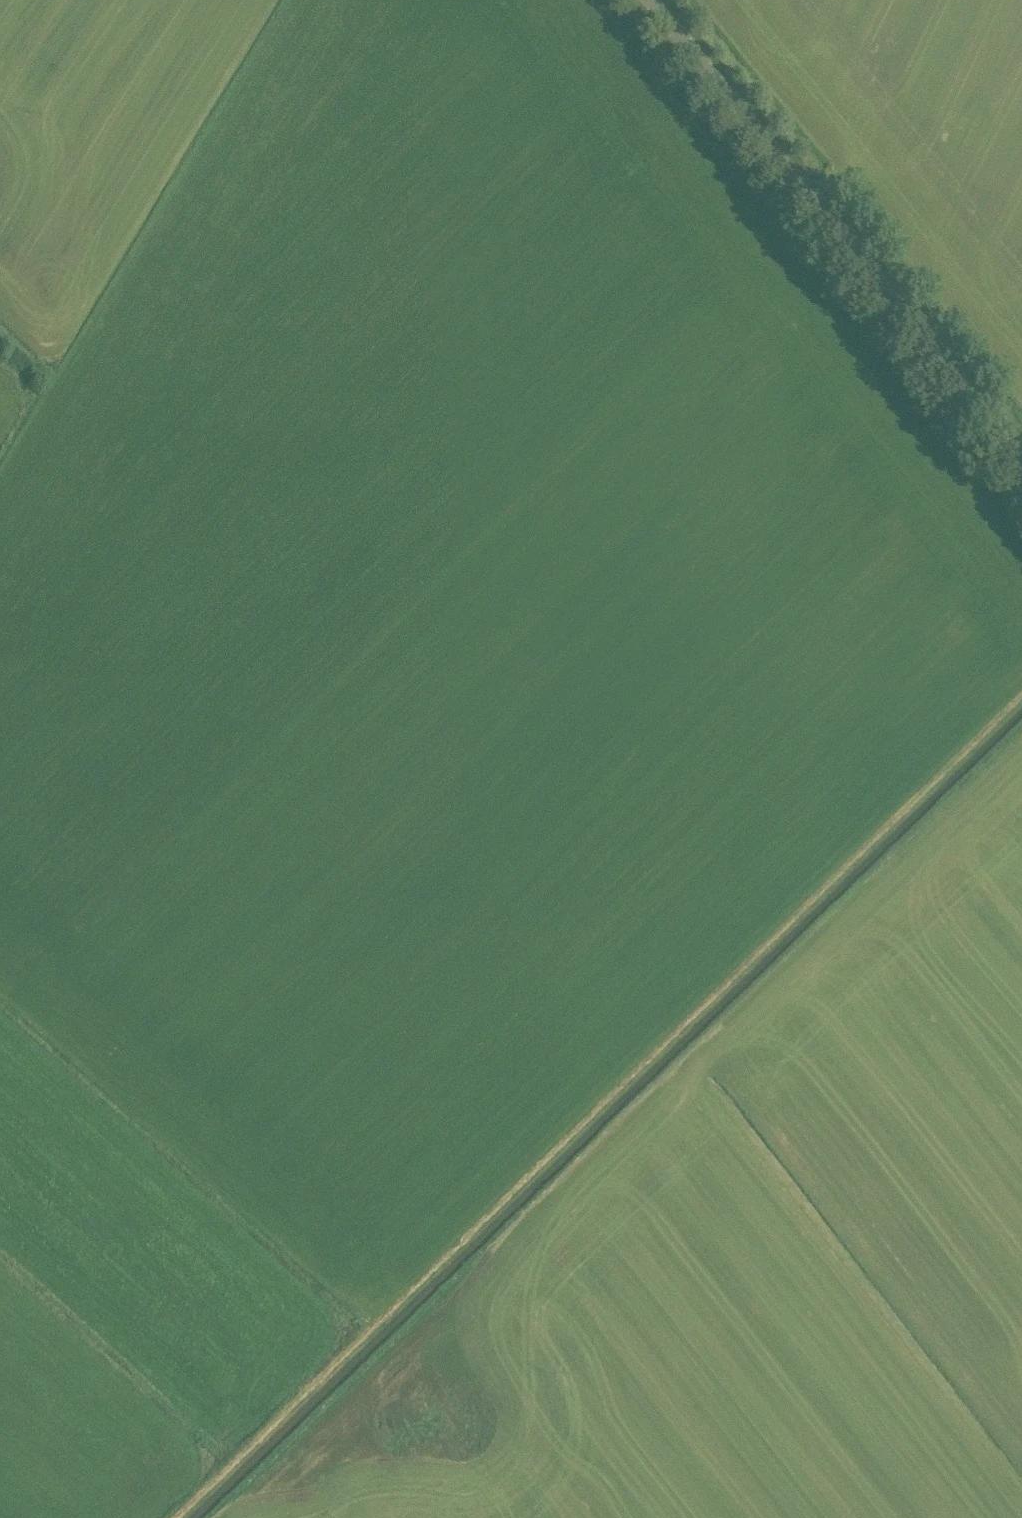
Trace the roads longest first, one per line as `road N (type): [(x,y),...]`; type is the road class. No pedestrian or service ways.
road 1 (unclassified): [(1021,472),(644,0)]

